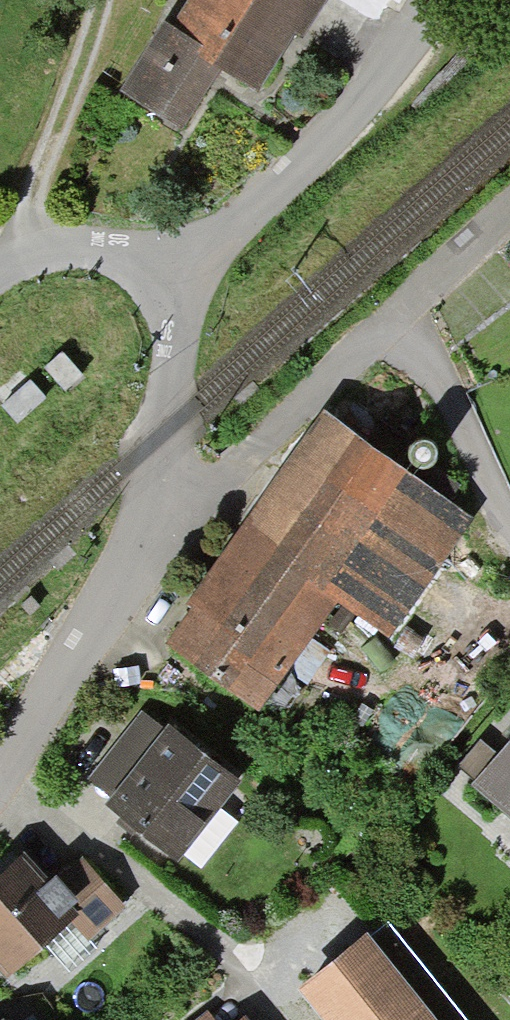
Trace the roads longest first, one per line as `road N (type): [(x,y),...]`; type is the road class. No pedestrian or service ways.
road 1 (residential): [(180,277),(149,526),(0,768)]
road 2 (residential): [(180,277),(363,107),(420,40),(437,0)]
road 3 (unclassified): [(0,269),(40,251),(94,250),(180,277)]

